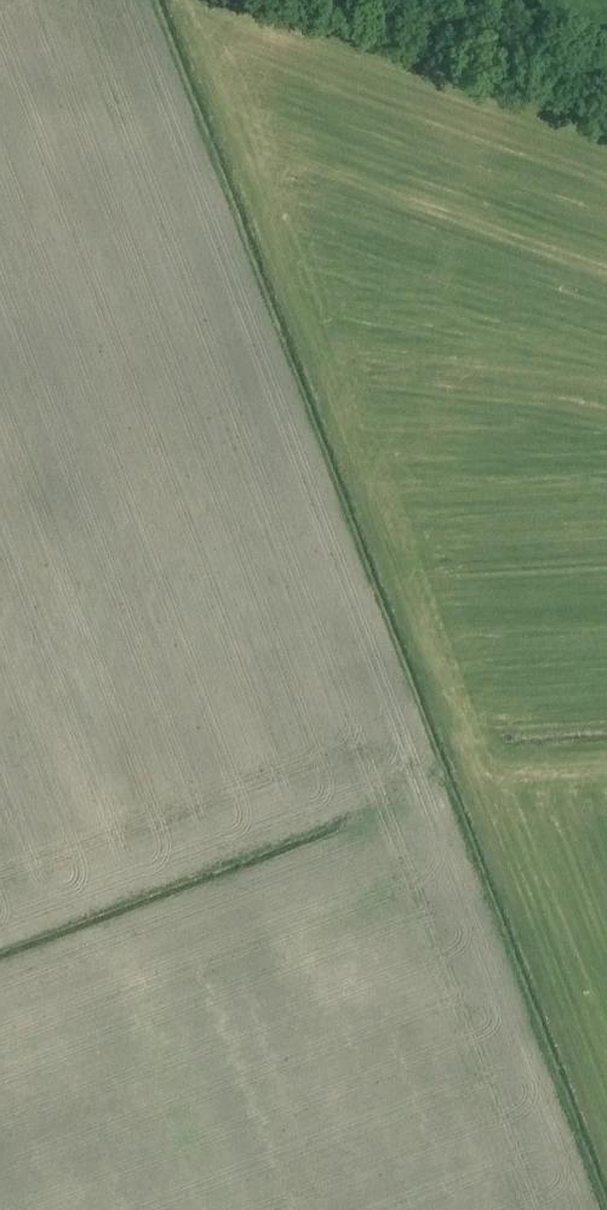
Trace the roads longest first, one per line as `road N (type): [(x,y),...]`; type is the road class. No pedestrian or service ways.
road 1 (unclassified): [(606,88),(357,0)]

